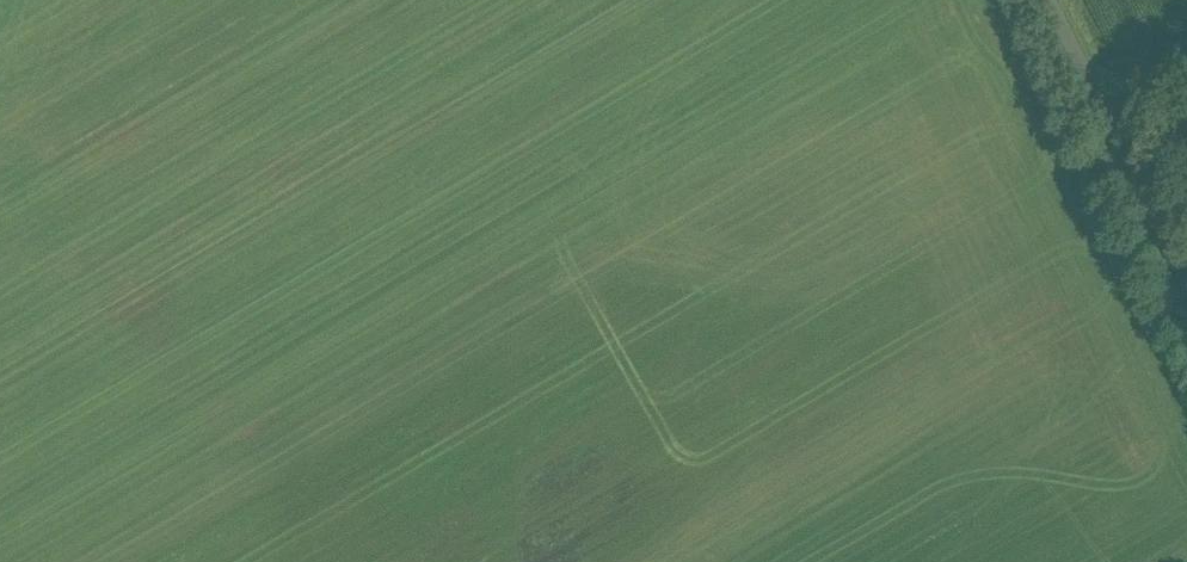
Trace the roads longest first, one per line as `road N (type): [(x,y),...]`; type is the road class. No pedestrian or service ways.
road 1 (unclassified): [(1186,279),(1047,0)]

